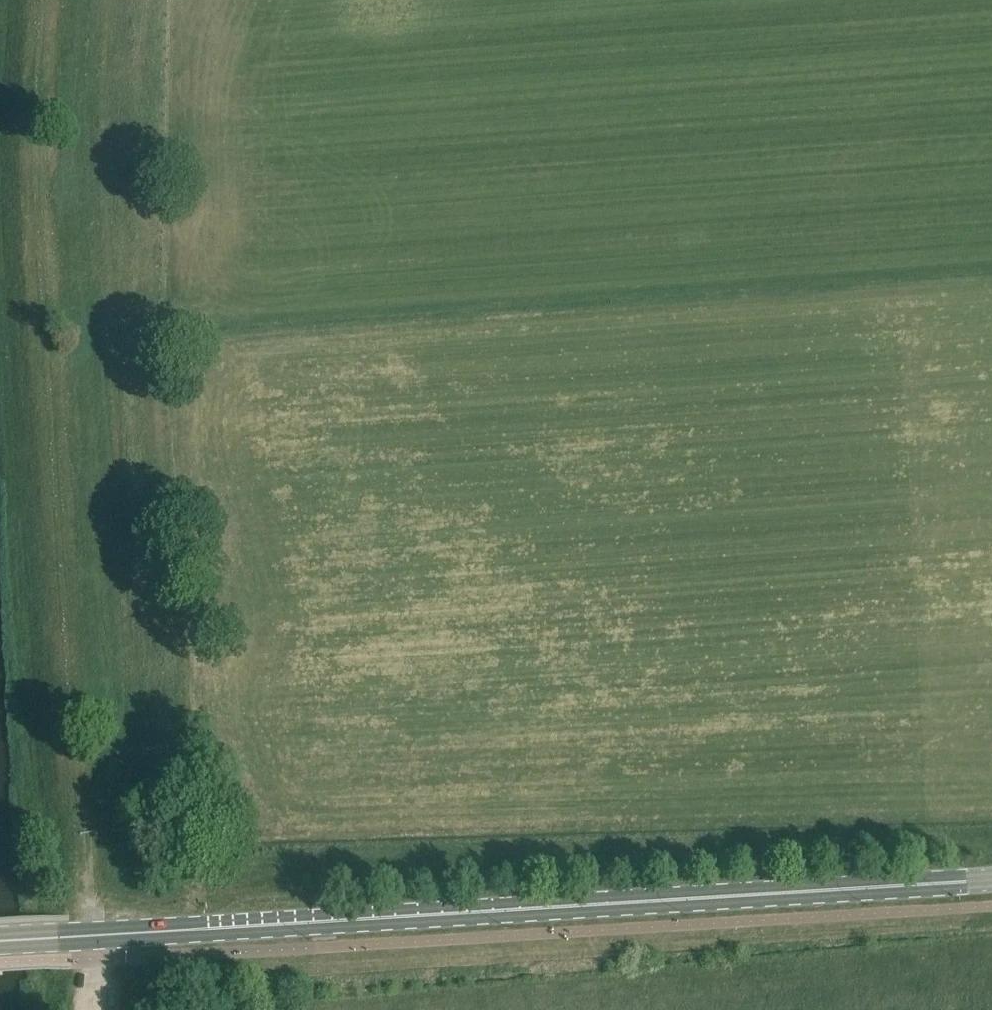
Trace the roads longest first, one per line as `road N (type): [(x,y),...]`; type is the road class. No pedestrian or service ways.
road 1 (tertiary): [(0,942),(991,879)]
road 2 (track): [(91,958),(85,832)]

